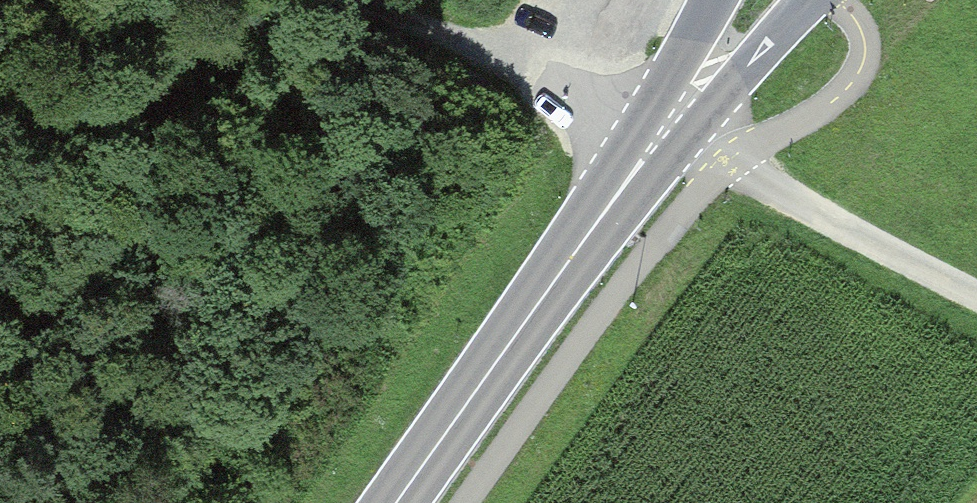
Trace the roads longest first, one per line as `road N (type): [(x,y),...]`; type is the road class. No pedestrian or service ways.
road 1 (track): [(976,297),(665,131),(365,0)]
road 2 (primary): [(398,502),(760,0)]

